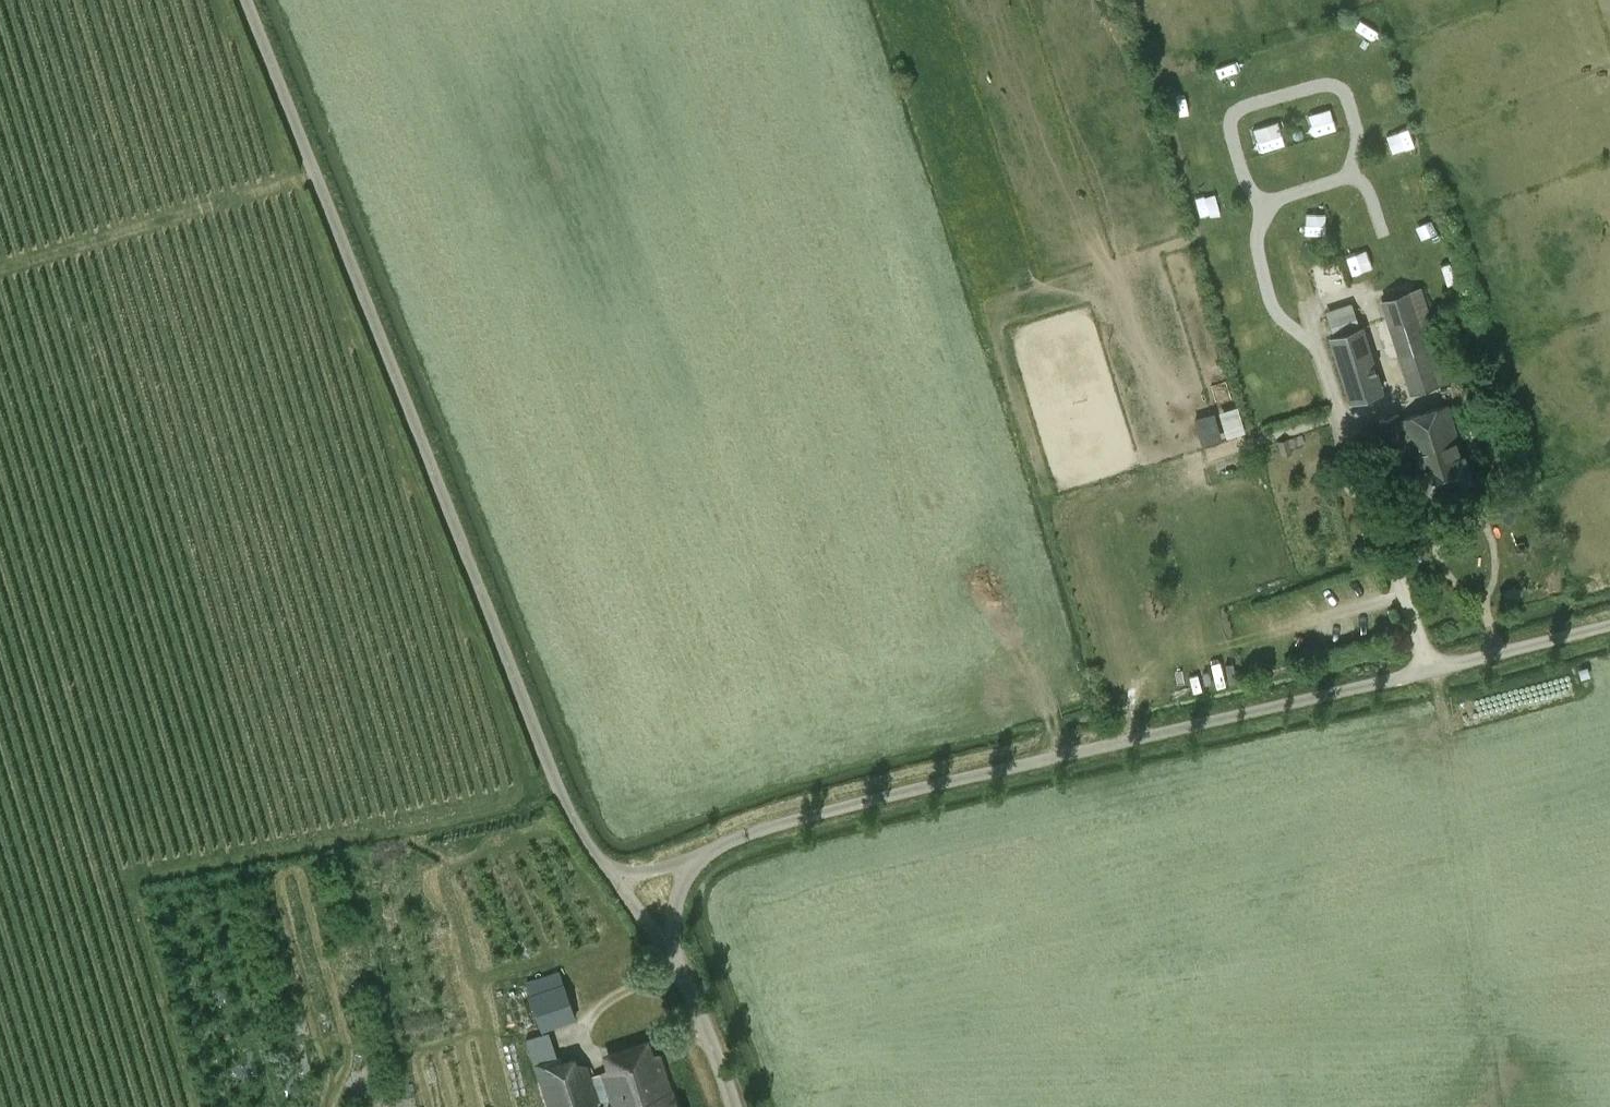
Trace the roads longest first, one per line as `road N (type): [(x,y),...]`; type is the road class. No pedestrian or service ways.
road 1 (unclassified): [(708,853),(764,828),(1609,623)]
road 2 (unclassified): [(595,855),(556,783),(241,0)]
road 3 (unclassified): [(737,1106),(680,962)]
road 4 (unclassified): [(680,962),(595,855)]

